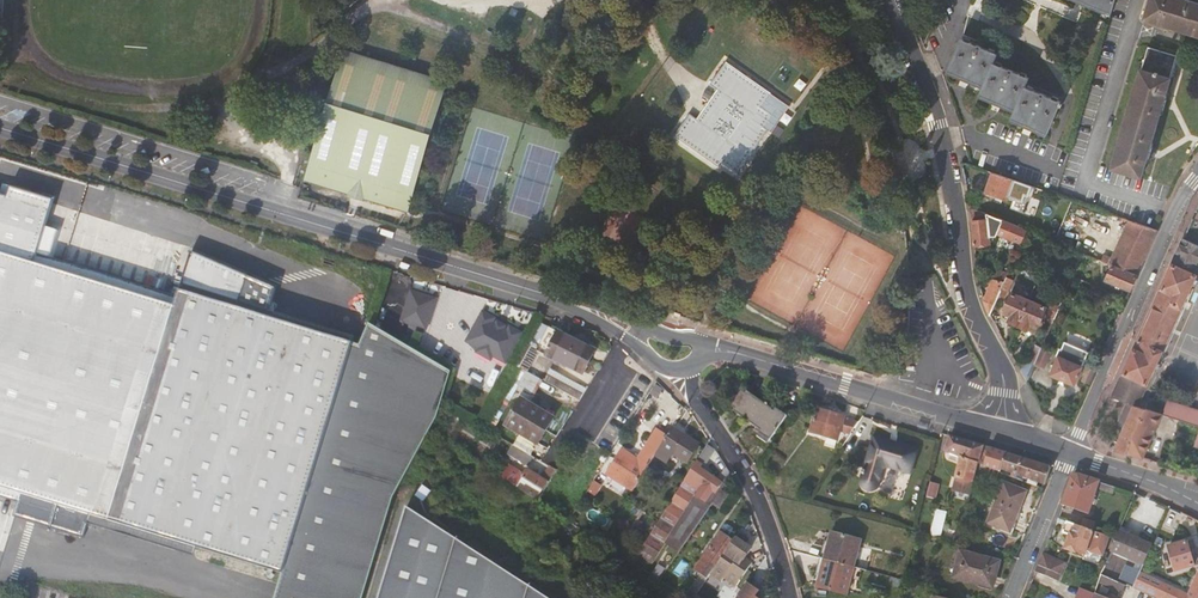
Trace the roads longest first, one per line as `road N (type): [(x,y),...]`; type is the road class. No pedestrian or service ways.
road 1 (tertiary): [(585,308),(0,128)]
road 2 (tertiary): [(894,0),(943,133),(964,285),(1003,374),(992,428)]
road 3 (residential): [(1197,176),(1068,454)]
road 4 (track): [(368,0),(258,82),(240,108),(238,135),(283,160),(283,191)]
road 5 (tertiary): [(992,428),(735,352)]
road 6 (residential): [(790,597),(753,490),(694,397),(689,368)]
road 7 (tertiary): [(1068,454),(1011,597)]
road 8 (tertiary): [(1197,501),(1068,454)]
road 9 (residential): [(561,445),(627,339)]

